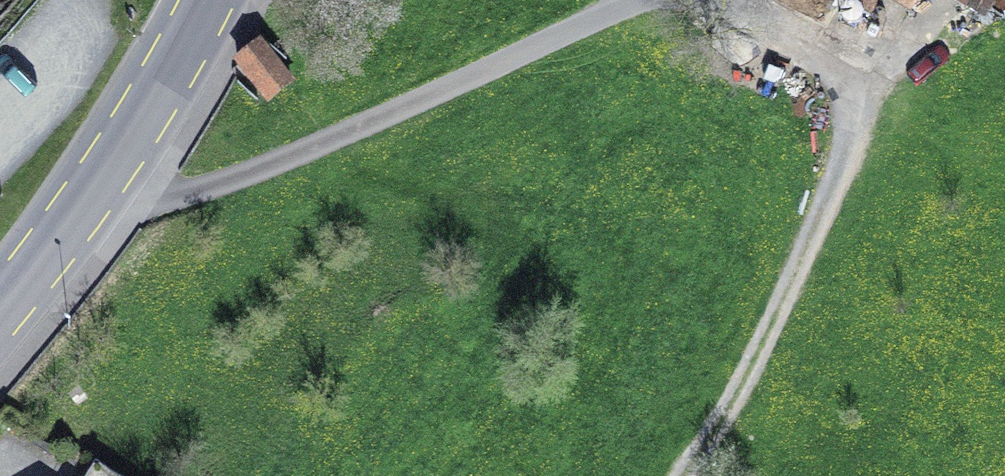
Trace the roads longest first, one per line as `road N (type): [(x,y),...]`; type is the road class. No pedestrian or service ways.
road 1 (track): [(689,475),(774,323),(866,91),(717,0)]
road 2 (track): [(628,0),(306,150),(210,184),(159,192),(112,164)]
road 3 (primary): [(0,321),(148,109),(203,0)]

